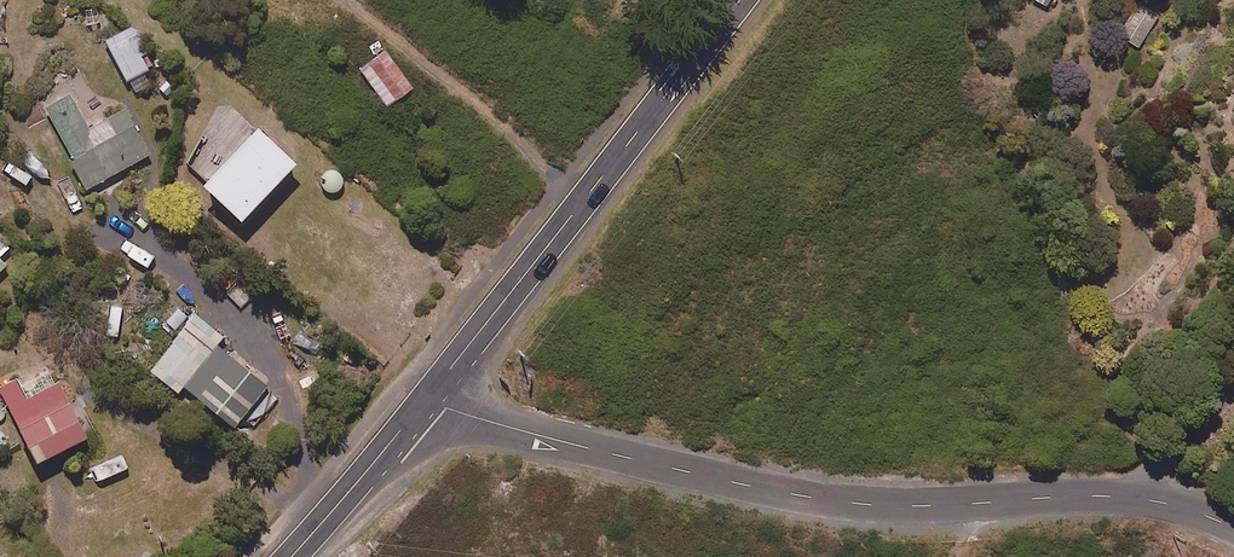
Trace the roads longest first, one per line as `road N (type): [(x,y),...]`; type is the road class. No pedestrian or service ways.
road 1 (unclassified): [(1233,528),(1153,501),(893,507),(773,492),(493,423),(428,397)]
road 2 (secondary): [(740,0),(428,397)]
road 3 (secondary): [(428,397),(290,556)]

